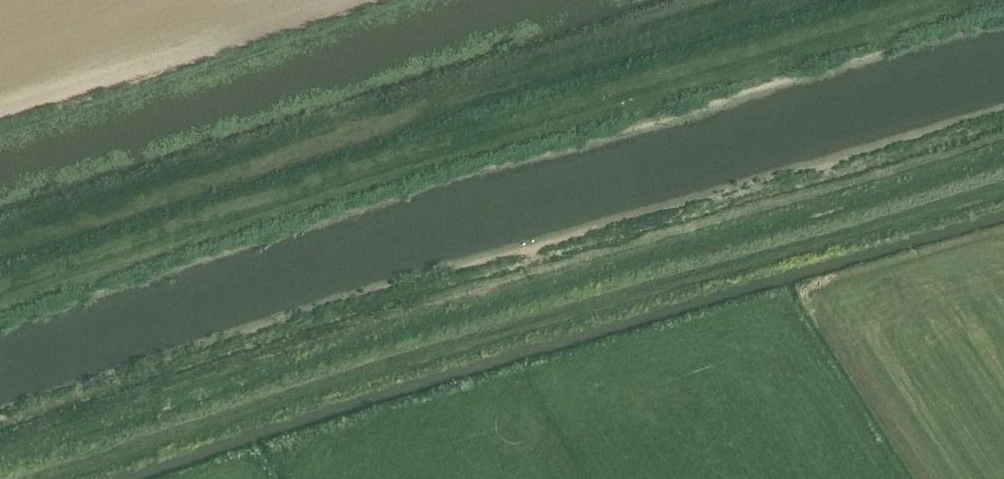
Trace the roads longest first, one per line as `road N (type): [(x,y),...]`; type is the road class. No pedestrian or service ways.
road 1 (track): [(0,461),(728,243),(1003,173)]
road 2 (track): [(0,253),(570,71),(850,0)]

